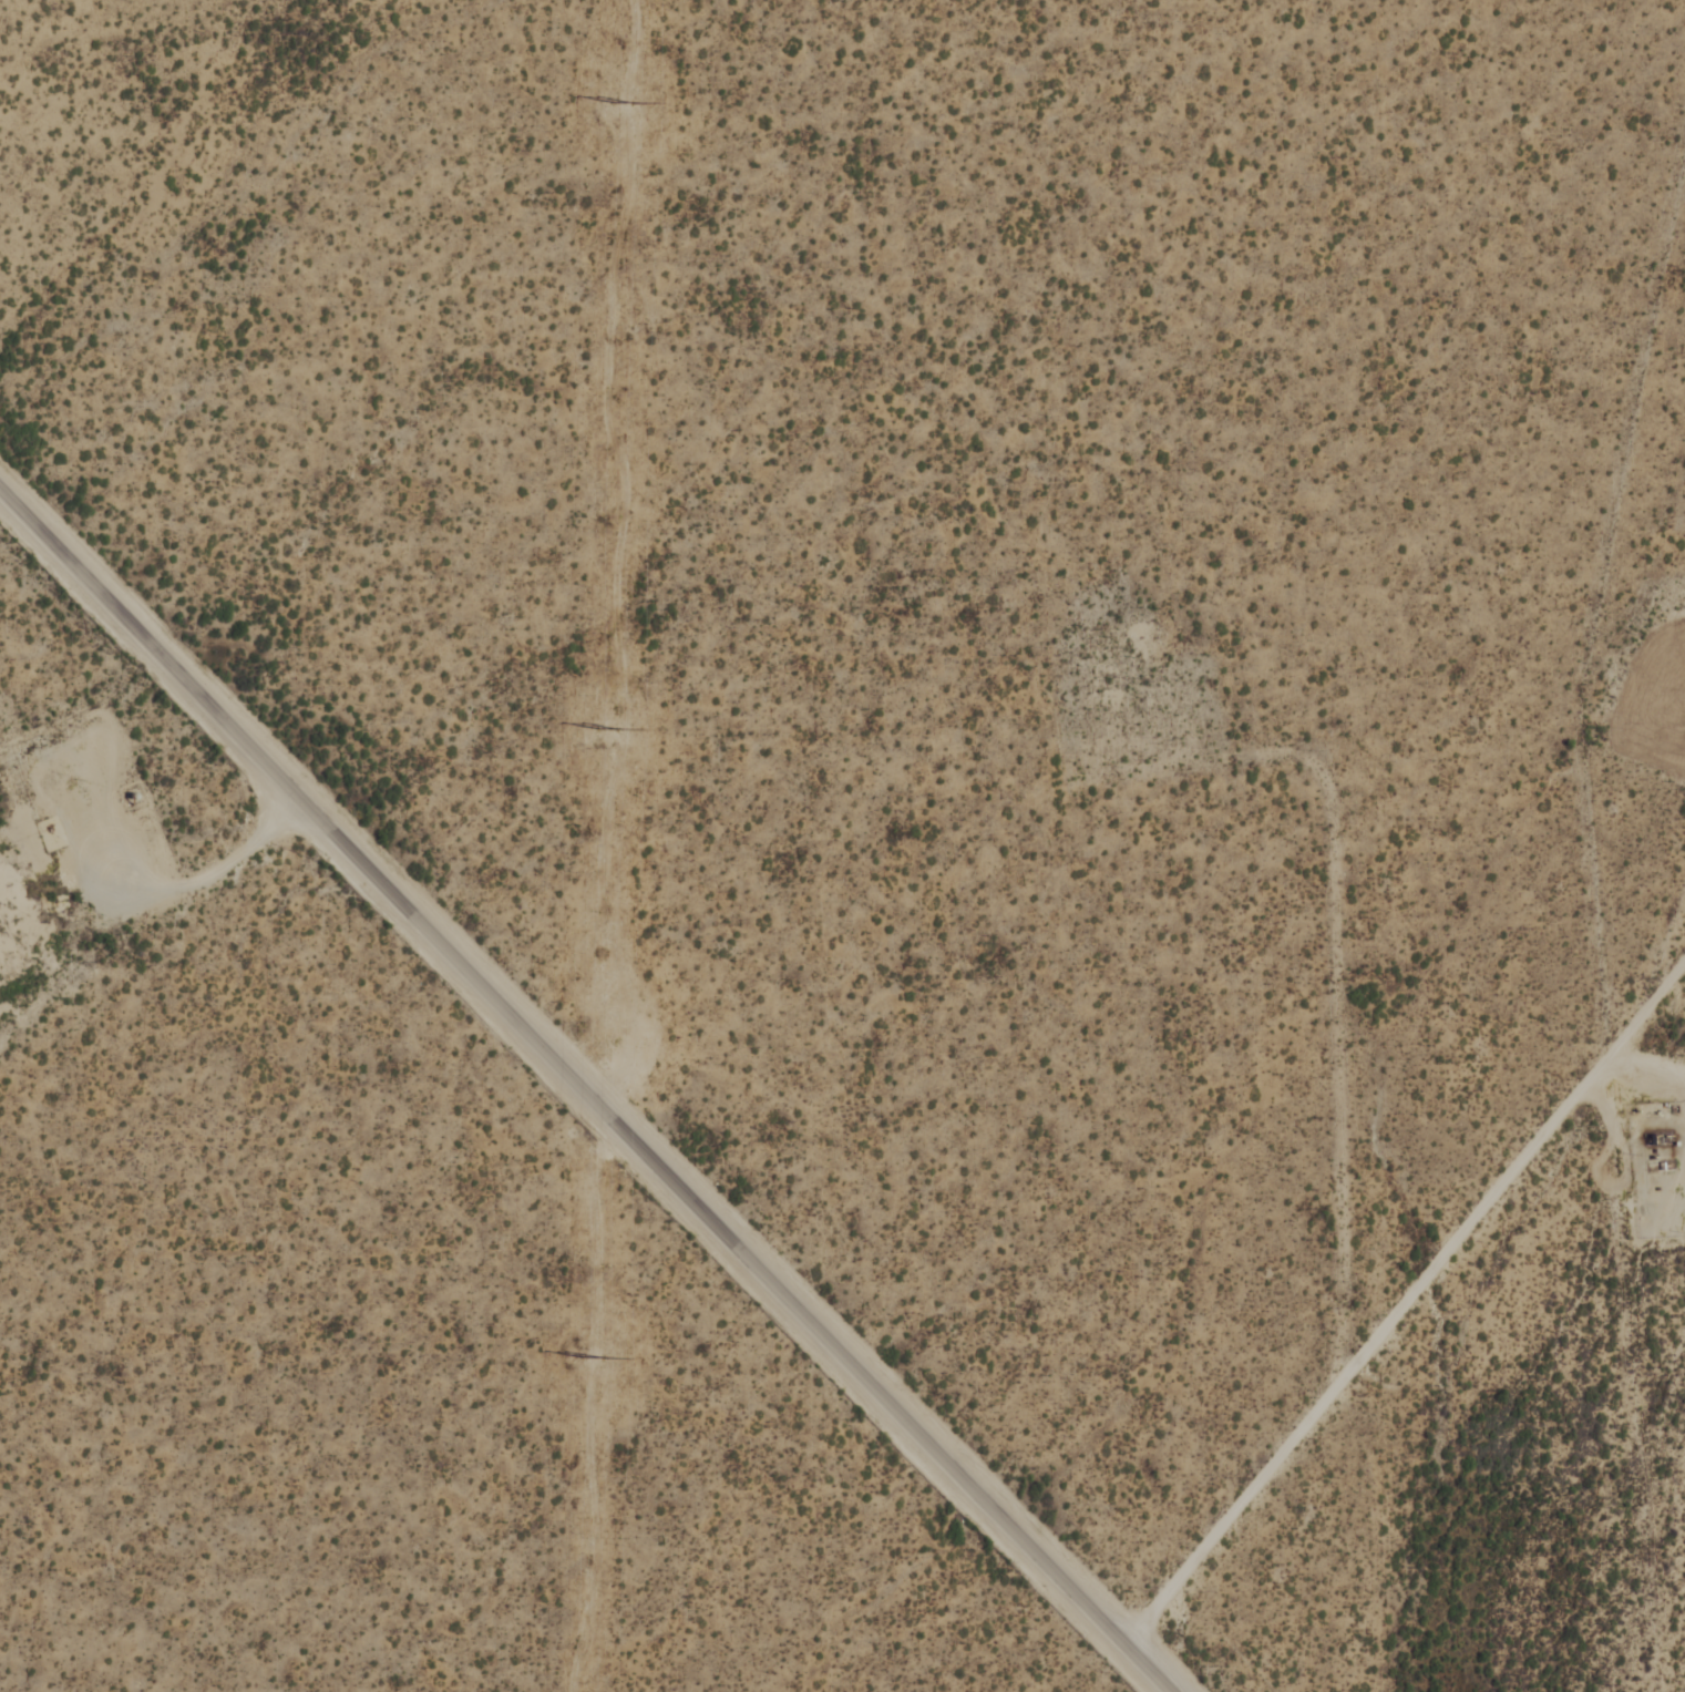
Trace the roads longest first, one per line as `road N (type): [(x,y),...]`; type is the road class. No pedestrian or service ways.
road 1 (residential): [(1172,1691),(0,486)]
road 2 (residential): [(1127,1645),(1684,962)]
road 3 (residential): [(299,793),(234,859),(188,888),(95,835)]

